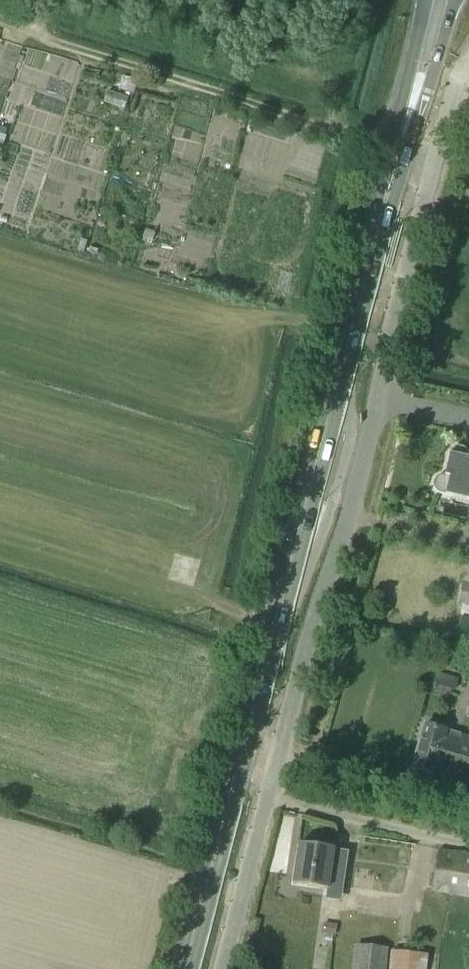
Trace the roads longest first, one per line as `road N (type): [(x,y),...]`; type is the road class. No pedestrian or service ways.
road 1 (primary): [(181,968),(400,148)]
road 2 (unclassified): [(223,968),(352,511),(437,160)]
road 3 (track): [(400,148),(0,23)]
road 4 (primary): [(400,148),(444,0)]

